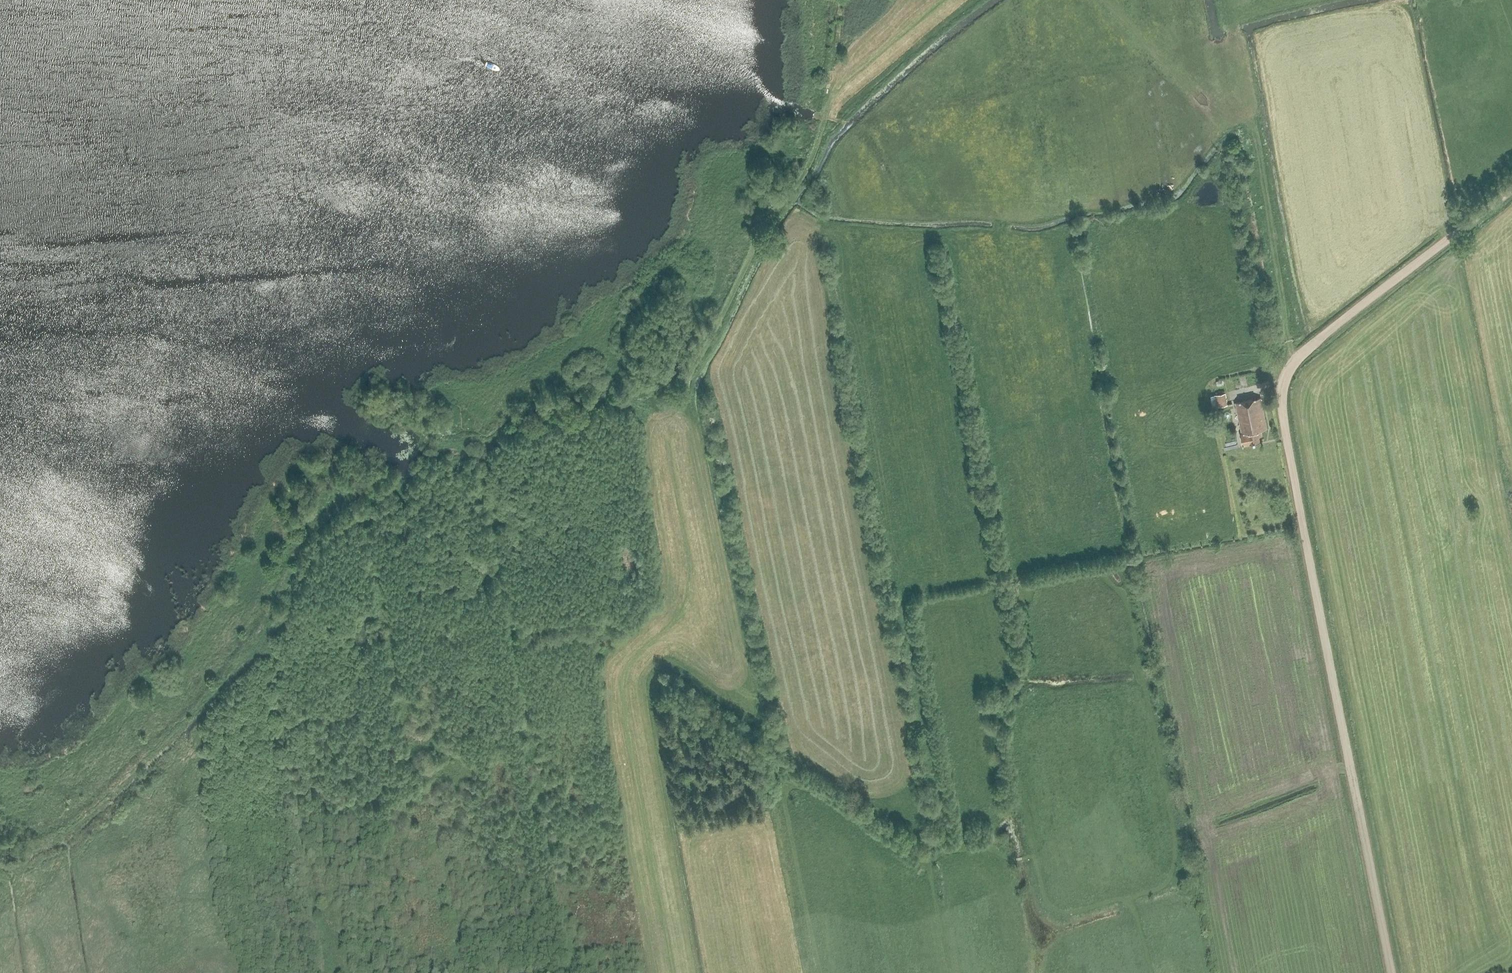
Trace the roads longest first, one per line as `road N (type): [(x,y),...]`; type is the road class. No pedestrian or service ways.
road 1 (unclassified): [(1390,972),(1280,391),(1302,353),(1511,188)]

